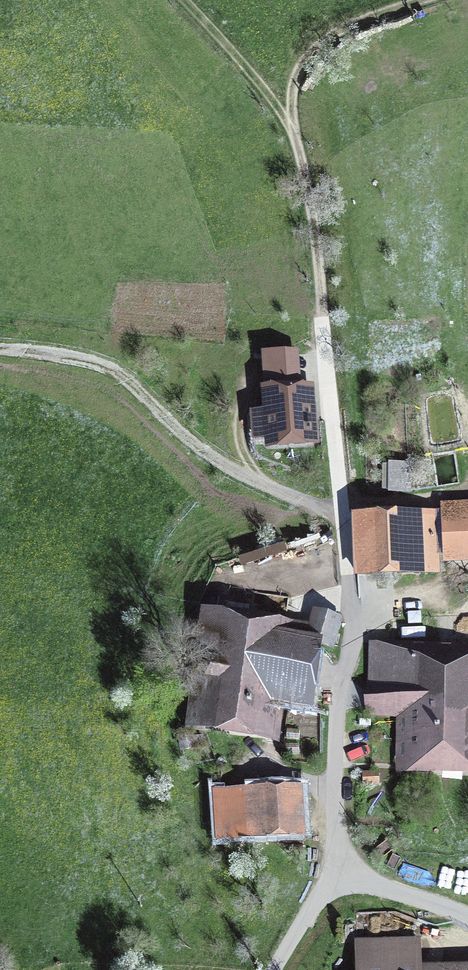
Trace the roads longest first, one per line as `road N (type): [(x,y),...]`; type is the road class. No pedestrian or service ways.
road 1 (track): [(343,513),(233,470),(102,365),(0,347)]
road 2 (track): [(322,318),(318,240),(291,125),(187,0)]
road 3 (unclassified): [(274,969),(317,901),(342,879),(467,917)]
road 4 (track): [(291,125),(298,68),(316,44),(426,0)]

